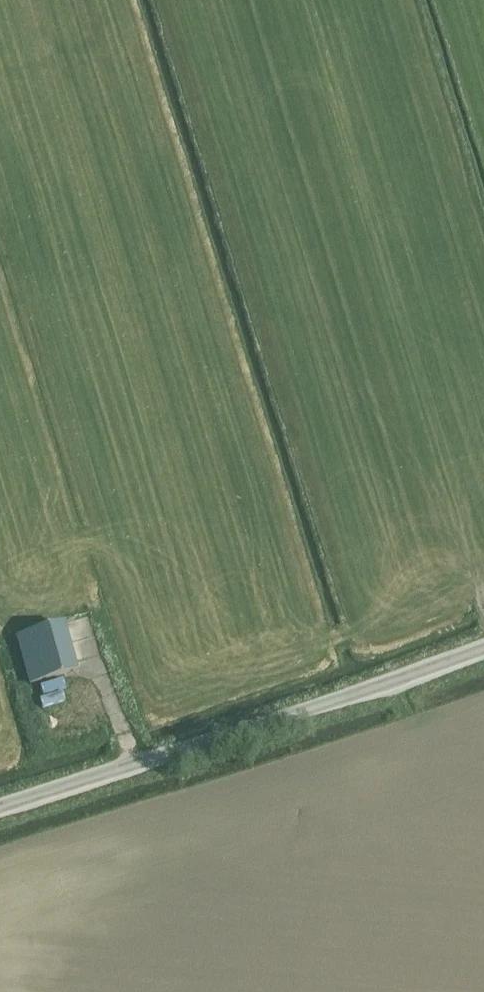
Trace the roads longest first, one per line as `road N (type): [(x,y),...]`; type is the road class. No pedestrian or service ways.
road 1 (unclassified): [(0,808),(483,647)]

